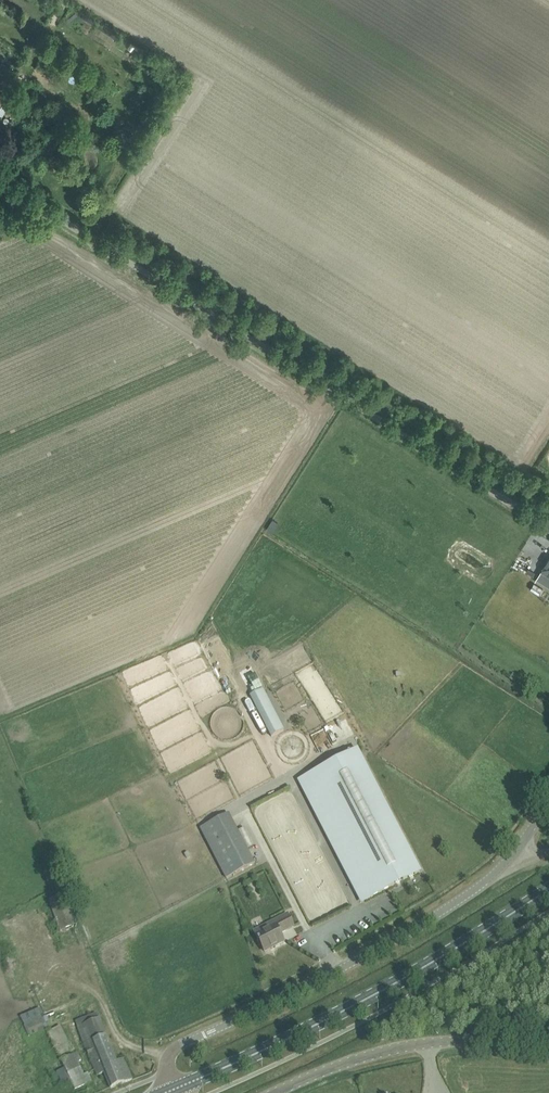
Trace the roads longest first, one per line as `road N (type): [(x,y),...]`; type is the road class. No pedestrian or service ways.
road 1 (unclassified): [(548,526),(0,181)]
road 2 (primary): [(173,1090),(330,1017),(548,890)]
road 3 (unclassified): [(173,1090),(167,1058),(179,1045),(416,927),(506,863)]
road 4 (residential): [(275,1092),(429,1042),(548,1043)]

